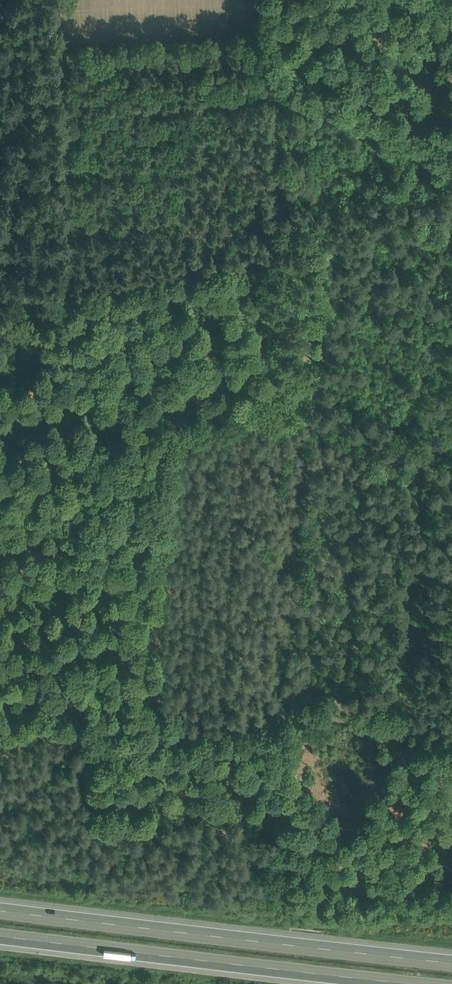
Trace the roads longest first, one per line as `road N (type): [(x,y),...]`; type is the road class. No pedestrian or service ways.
road 1 (motorway): [(451,960),(0,910)]
road 2 (motorway): [(0,938),(436,983)]

